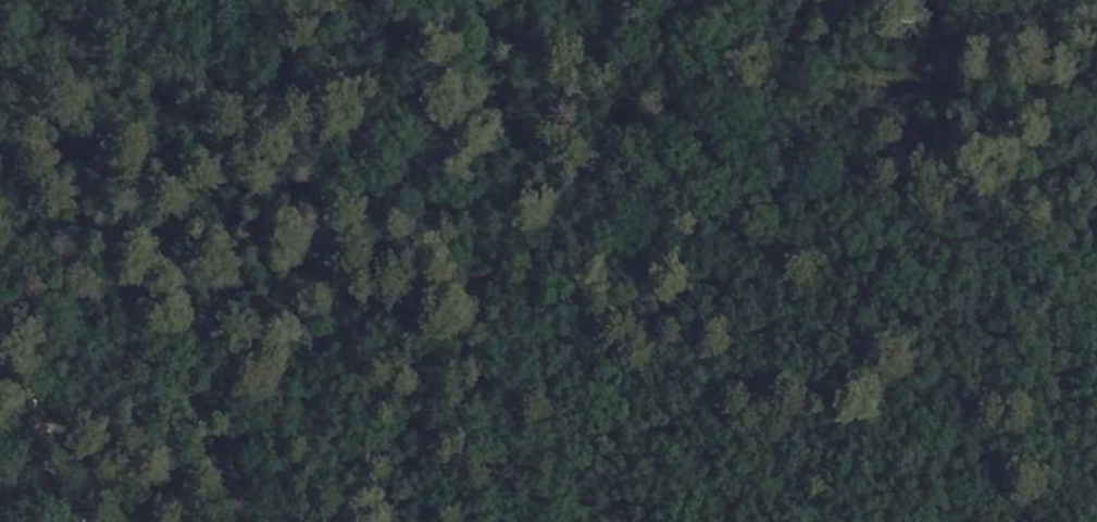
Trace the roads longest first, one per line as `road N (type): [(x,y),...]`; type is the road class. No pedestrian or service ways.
road 1 (track): [(75,521),(0,309)]

